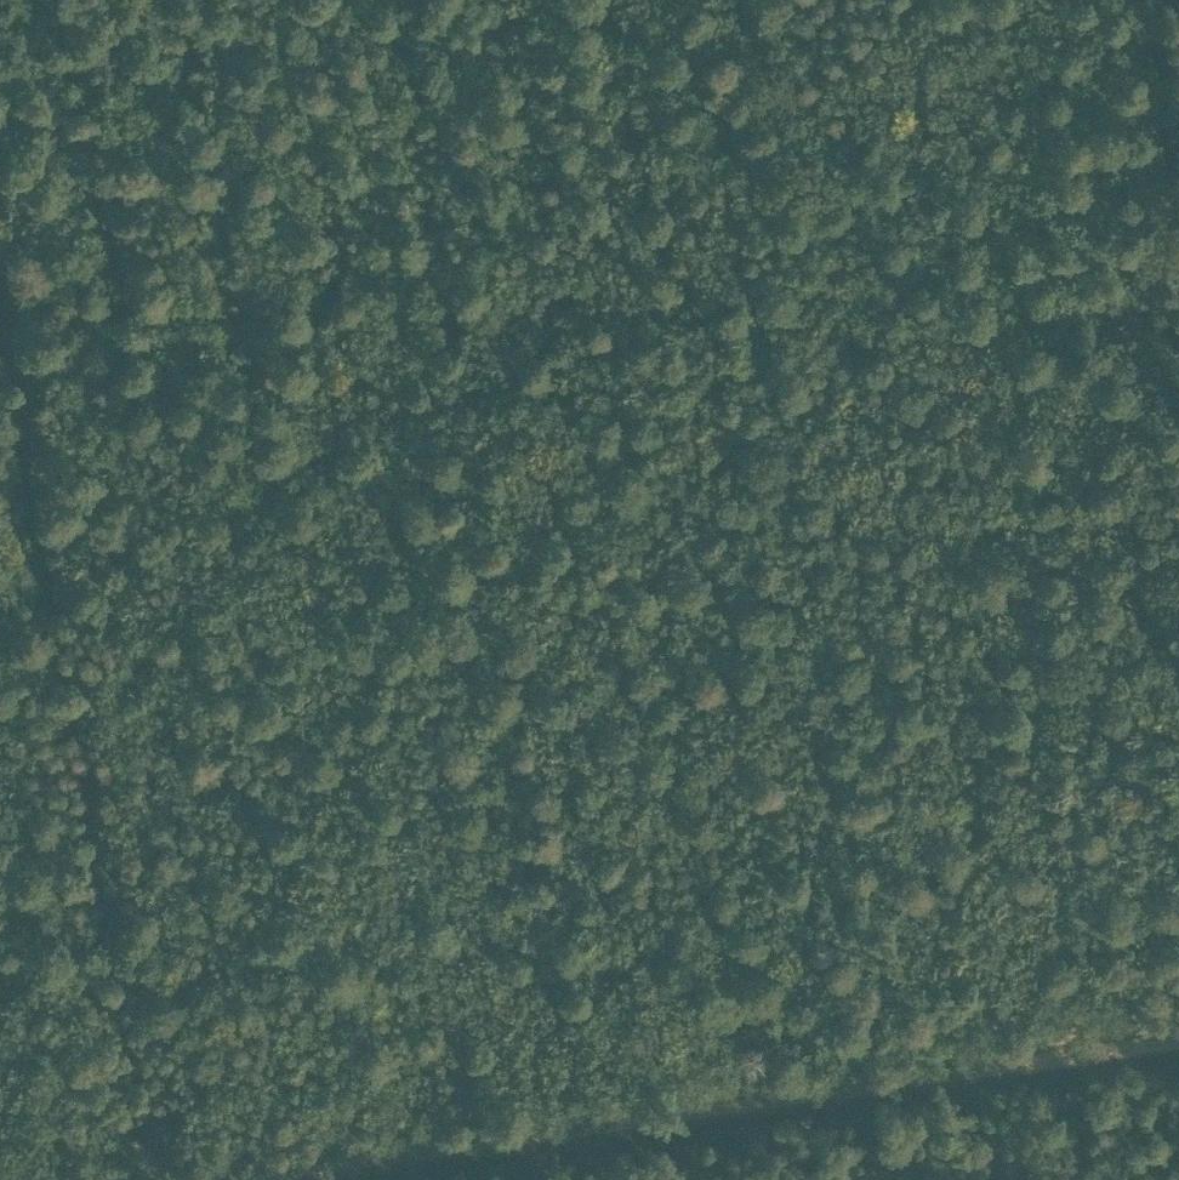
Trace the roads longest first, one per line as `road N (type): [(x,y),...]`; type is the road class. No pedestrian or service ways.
road 1 (track): [(1178,281),(0,459)]
road 2 (track): [(1178,1029),(388,1151)]
road 3 (track): [(1178,252),(1138,0)]
road 4 (track): [(388,1151),(200,1179)]

